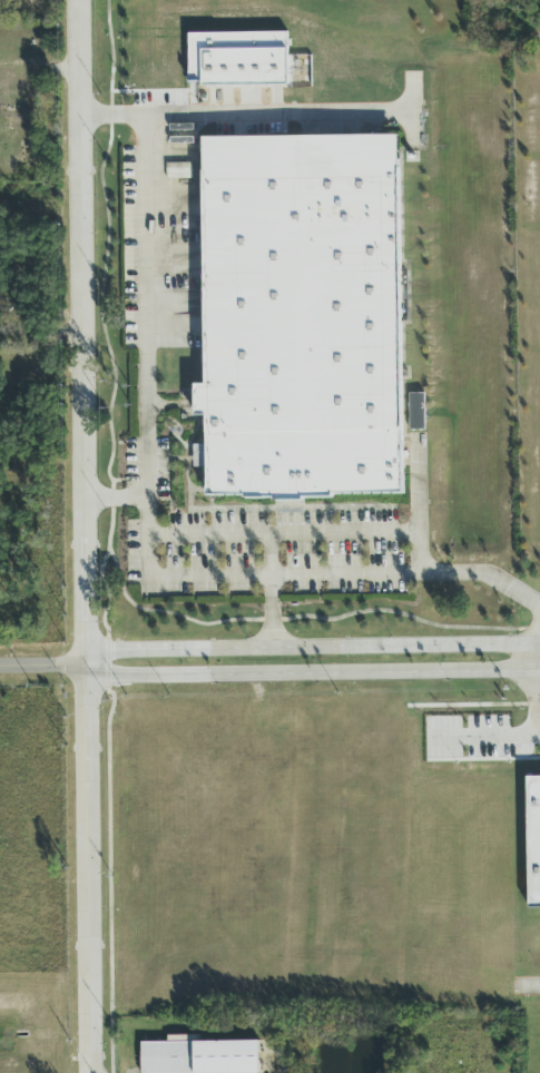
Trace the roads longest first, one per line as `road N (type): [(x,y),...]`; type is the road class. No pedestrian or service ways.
road 1 (residential): [(77,0),(89,1072)]
road 2 (tertiary): [(539,646),(108,652),(84,667)]
road 3 (tertiary): [(84,667),(116,677),(539,671)]

